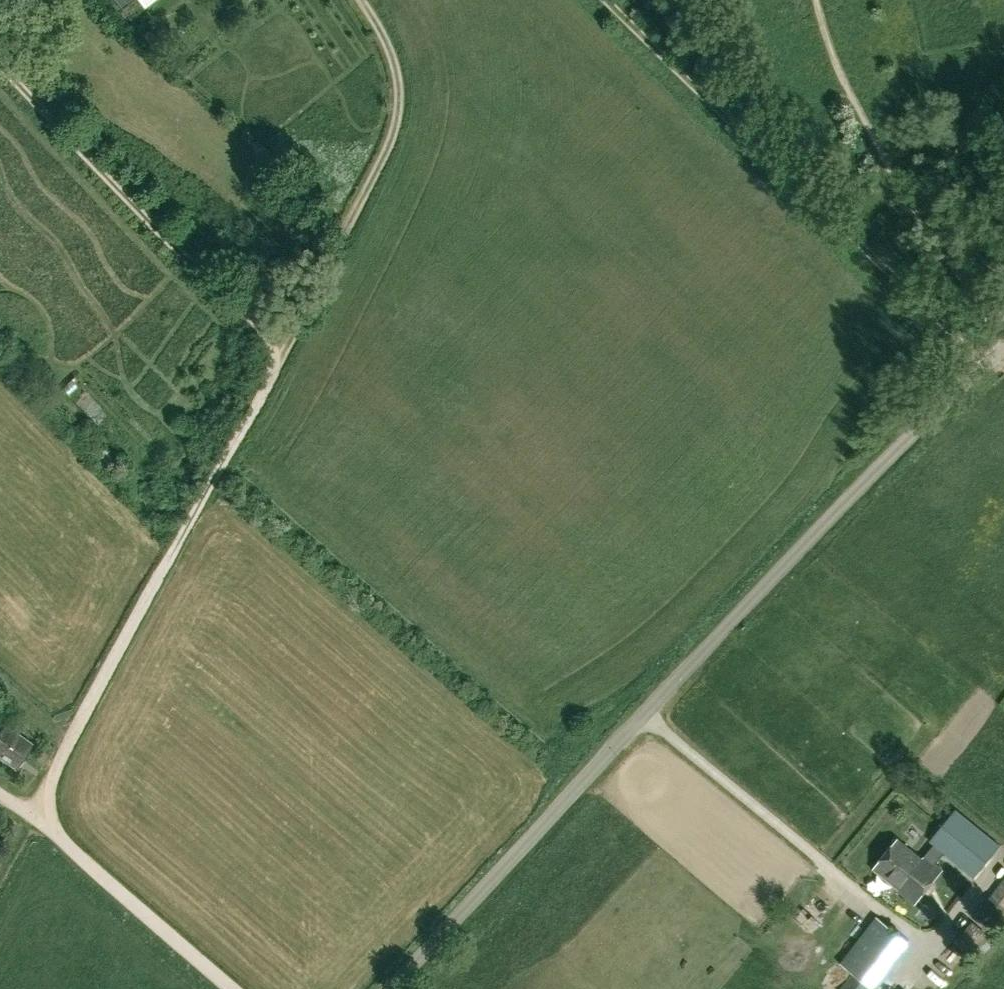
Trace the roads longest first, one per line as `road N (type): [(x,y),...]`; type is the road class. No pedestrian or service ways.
road 1 (track): [(366,0),(398,77),(394,132),(294,333),(48,783),(50,826),(240,988)]
road 2 (unclassified): [(388,988),(751,598),(1003,350)]
road 3 (track): [(989,364),(605,0)]
road 4 (track): [(279,360),(253,317),(125,197),(0,62)]

